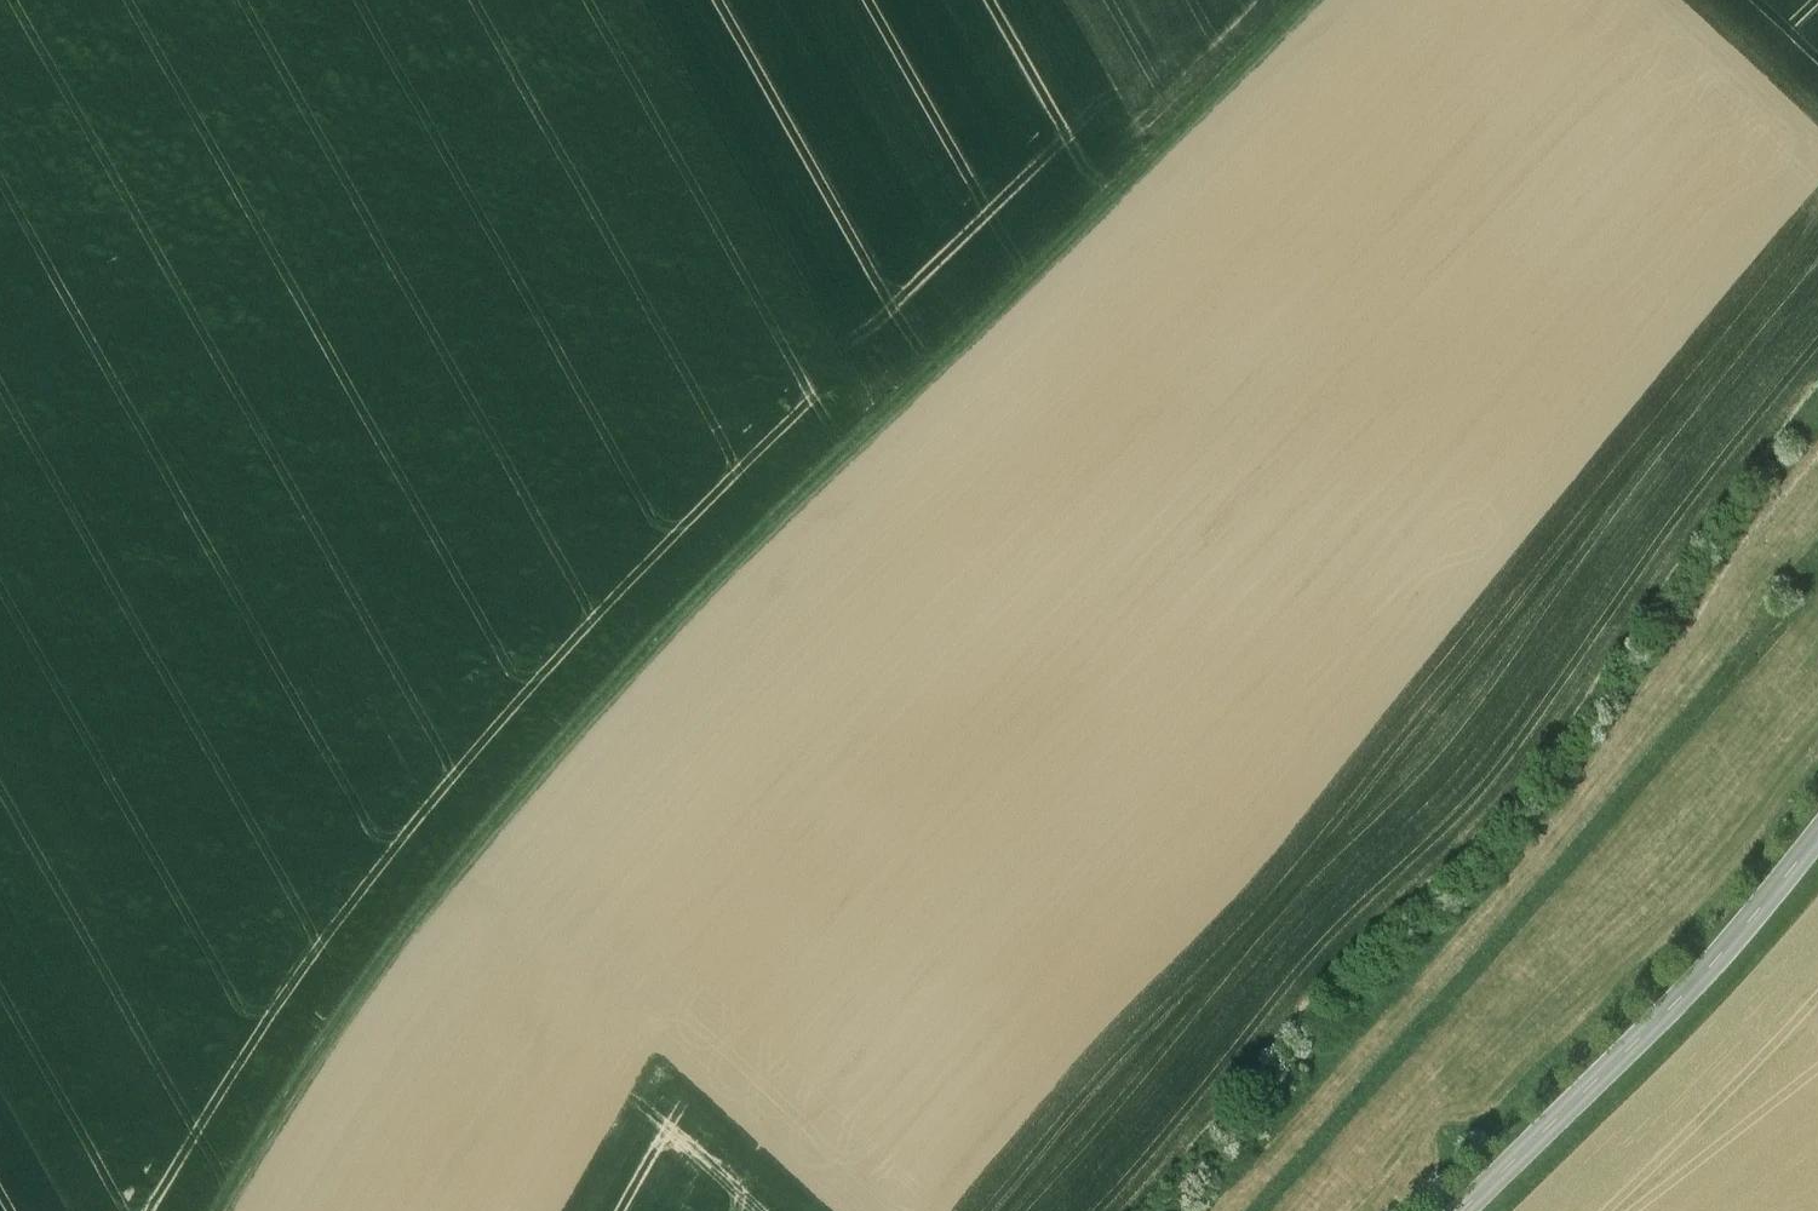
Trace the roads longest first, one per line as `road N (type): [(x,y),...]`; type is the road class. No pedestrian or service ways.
road 1 (track): [(1314,0),(392,916),(225,1210)]
road 2 (tertiary): [(1462,1210),(1734,939),(1817,832)]

